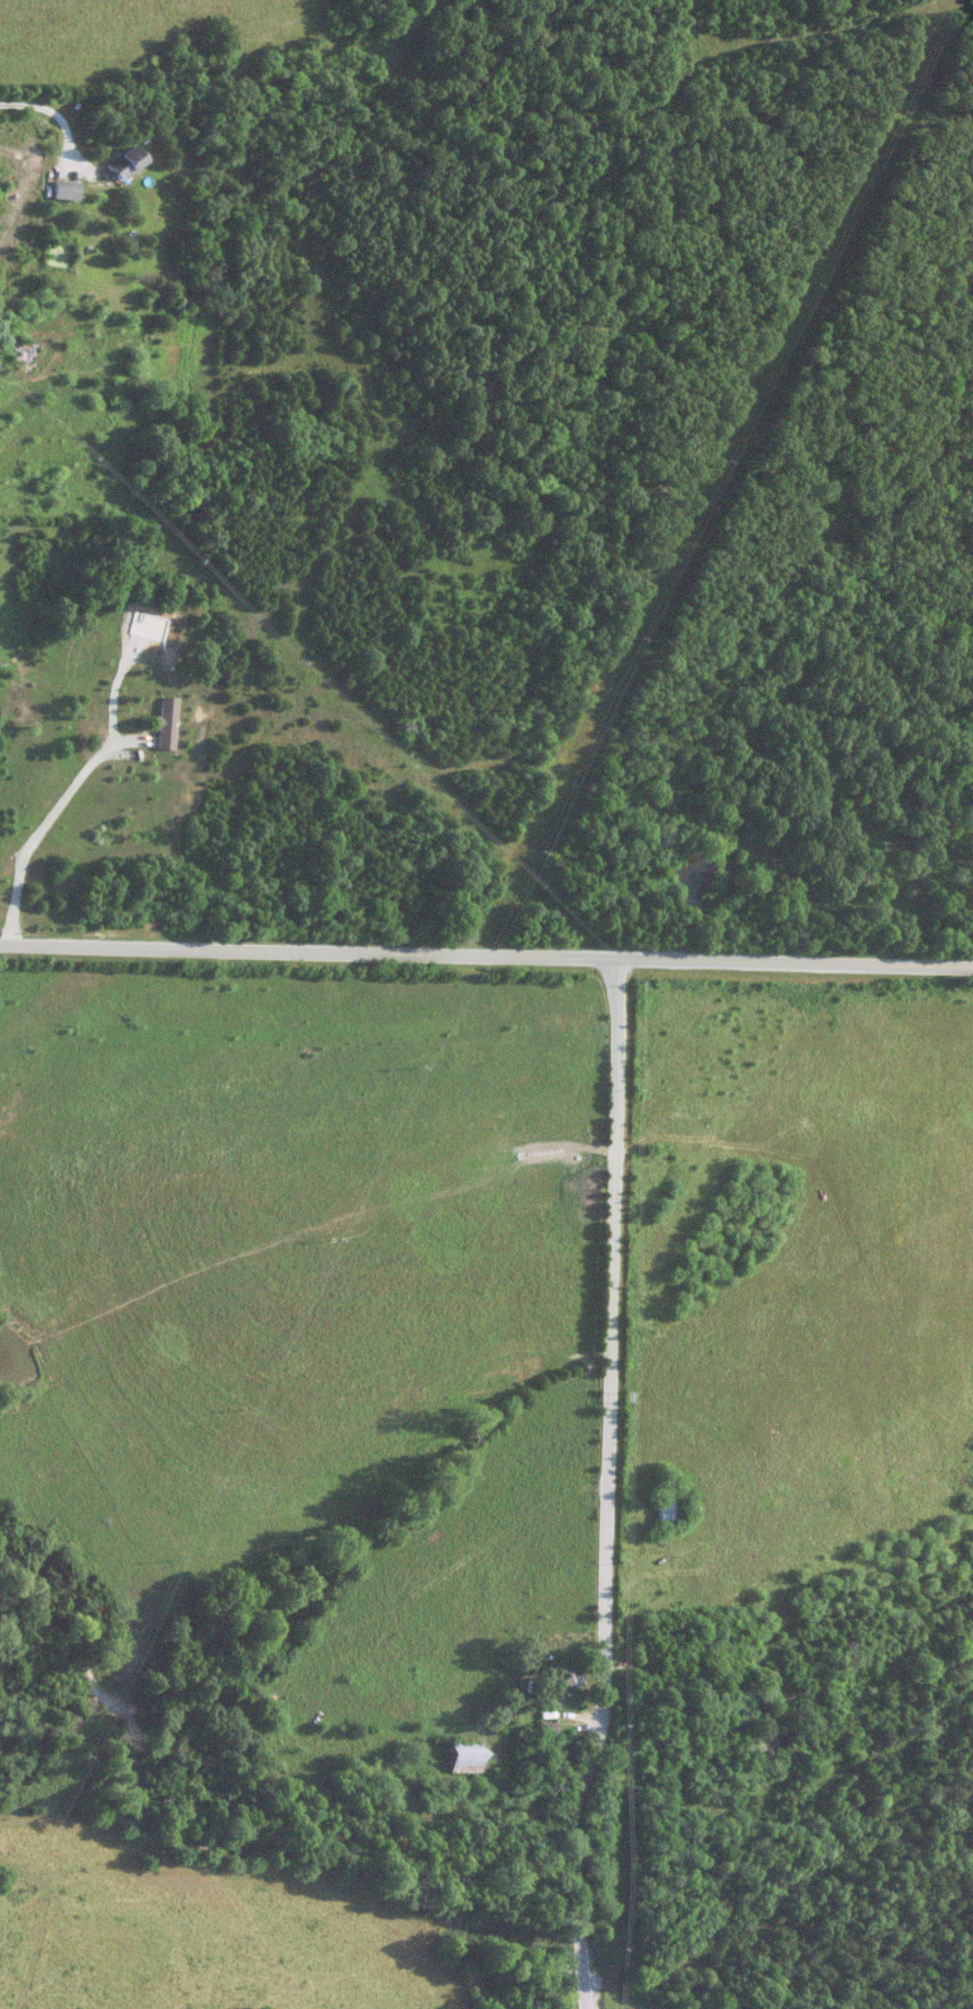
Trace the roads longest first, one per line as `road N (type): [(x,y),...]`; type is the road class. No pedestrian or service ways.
road 1 (residential): [(589,2008),(628,963)]
road 2 (residential): [(0,949),(972,968)]

